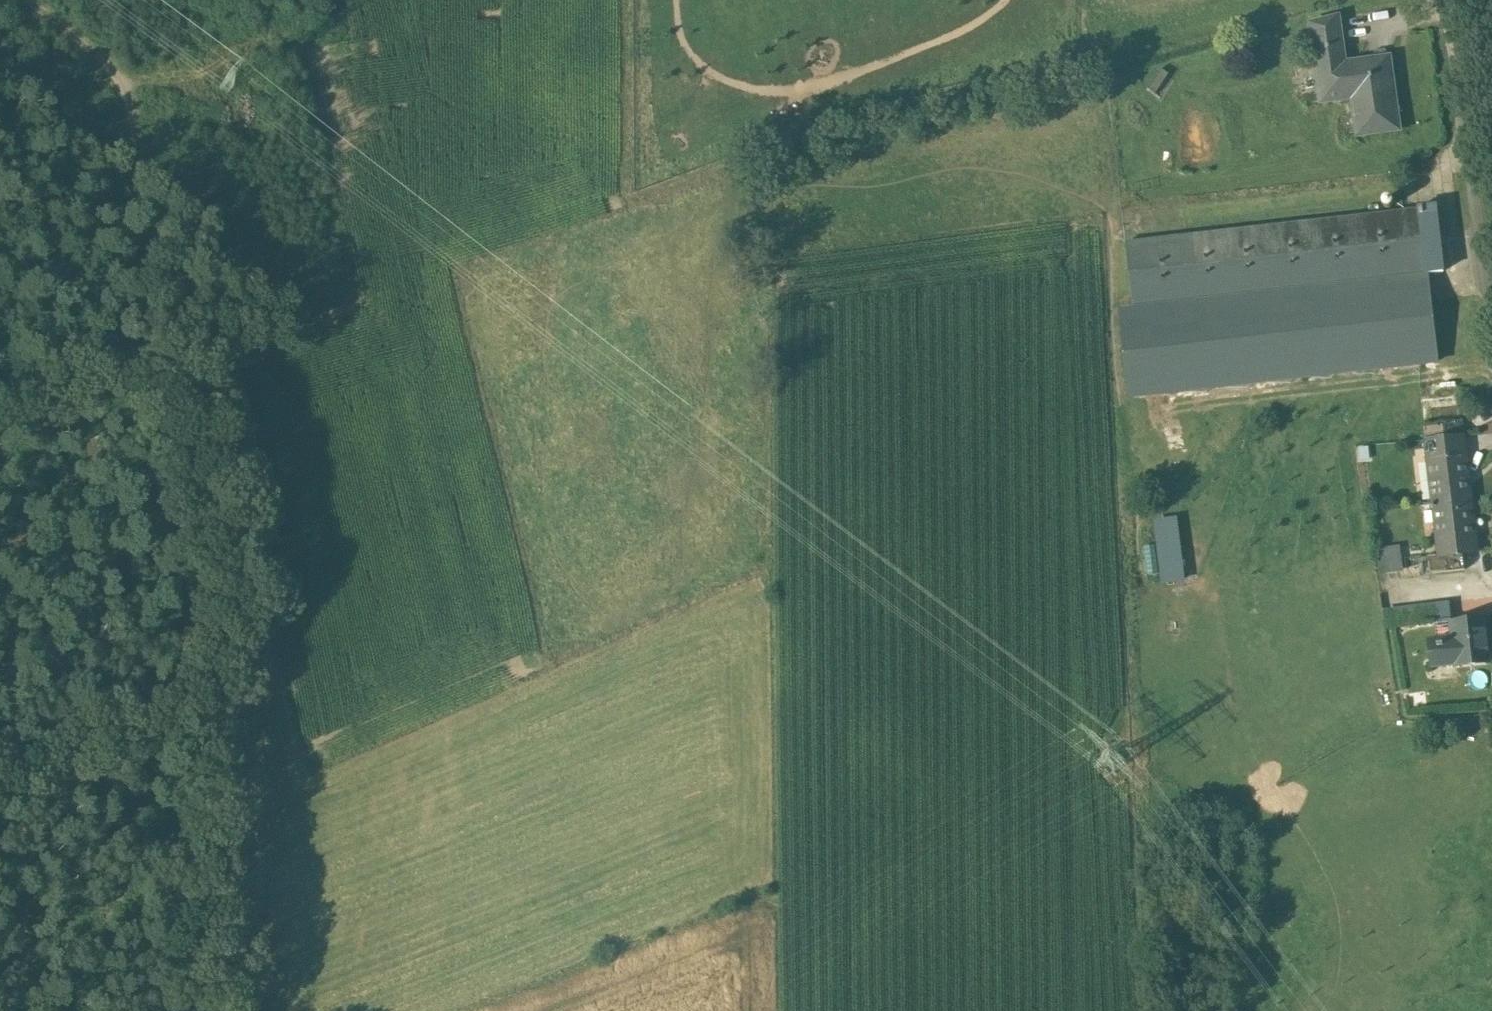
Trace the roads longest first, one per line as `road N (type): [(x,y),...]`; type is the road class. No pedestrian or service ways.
road 1 (unclassified): [(1448,0),(1491,312)]

